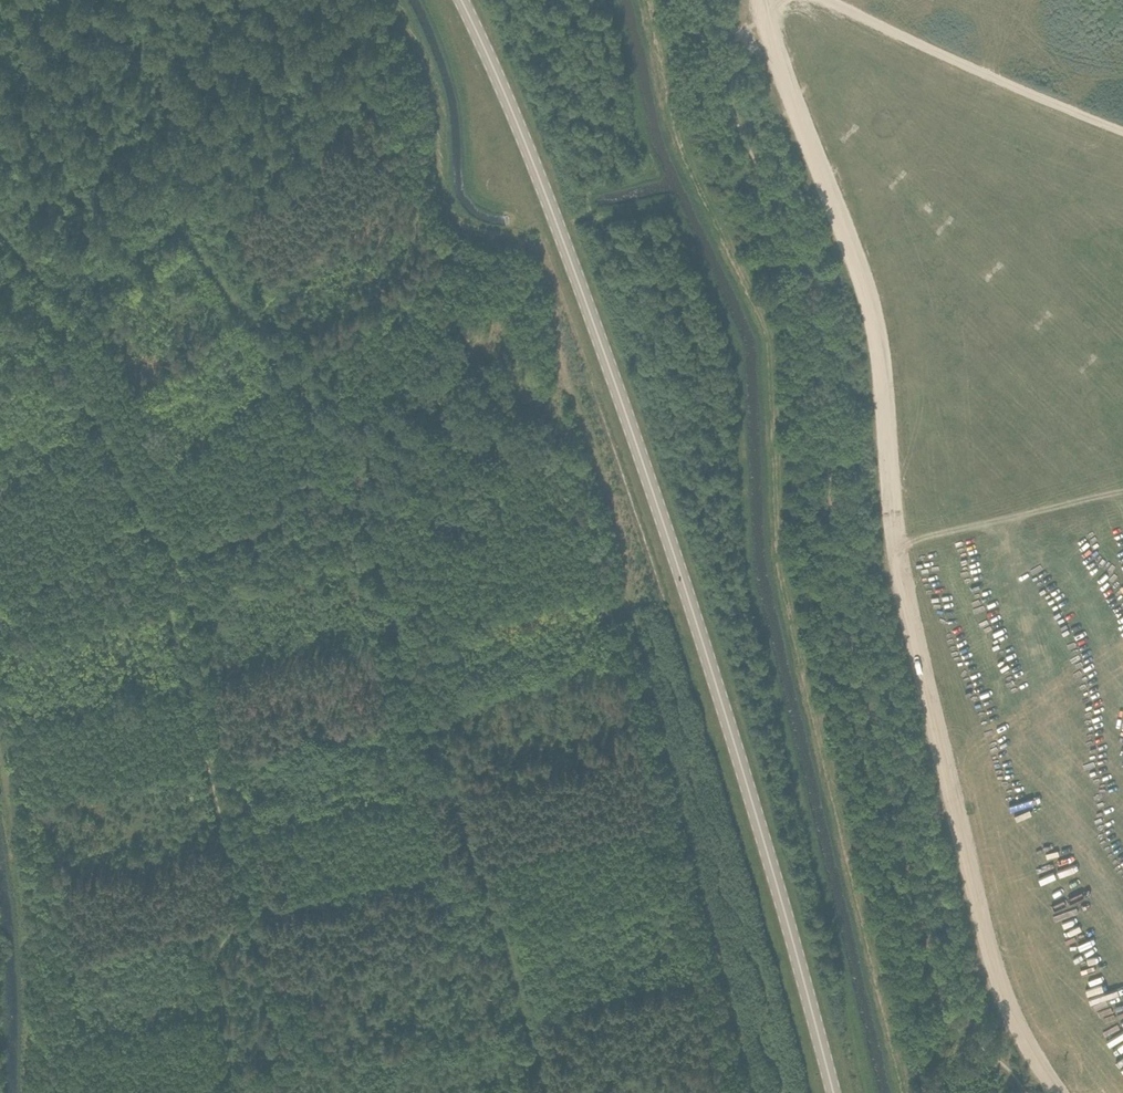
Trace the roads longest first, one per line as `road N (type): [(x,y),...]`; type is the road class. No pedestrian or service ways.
road 1 (primary): [(834,1092),(663,522),(518,124),(461,0)]
road 2 (track): [(757,0),(872,304),(895,542),(954,810),(989,949),(1021,1036),(1058,1092)]
road 3 (track): [(1122,131),(827,0)]

